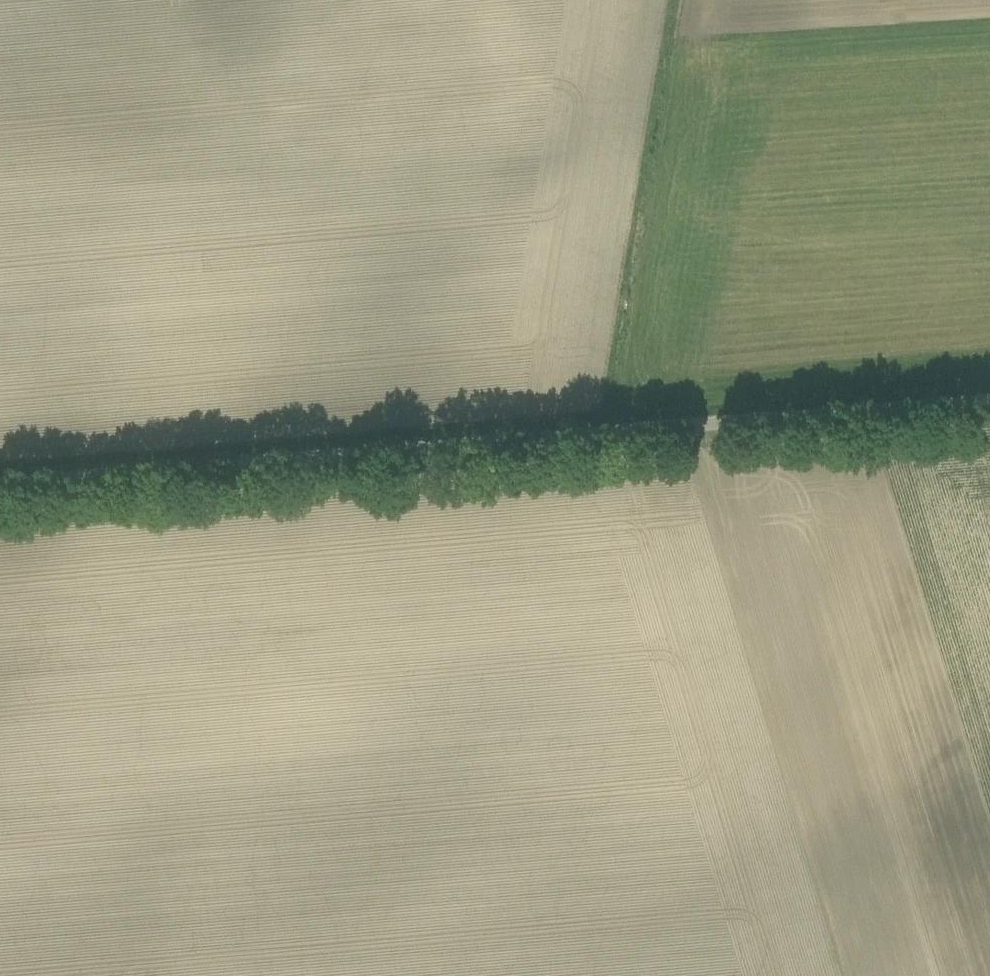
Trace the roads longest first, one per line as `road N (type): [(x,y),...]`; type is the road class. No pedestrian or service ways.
road 1 (unclassified): [(0,485),(989,401)]

